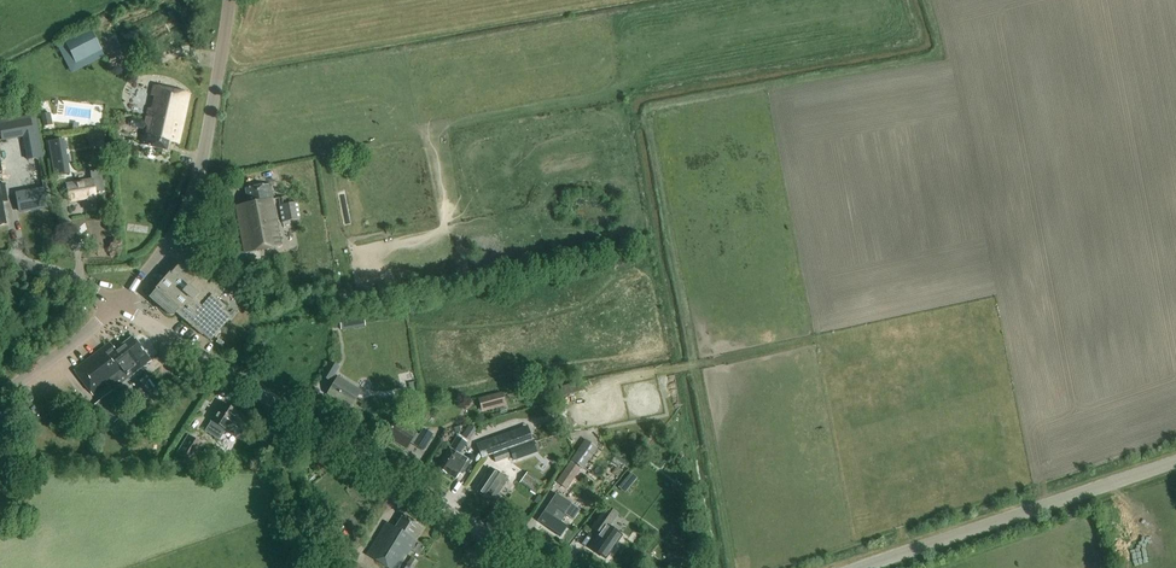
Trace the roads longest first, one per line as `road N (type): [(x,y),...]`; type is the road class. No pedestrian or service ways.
road 1 (tertiary): [(546,567),(119,305)]
road 2 (tertiary): [(1175,460),(855,567)]
road 3 (tertiary): [(119,305),(176,230),(193,193),(229,0)]
road 4 (unclassified): [(119,305),(0,396)]
road 5 (tertiary): [(0,260),(72,278),(119,305)]

